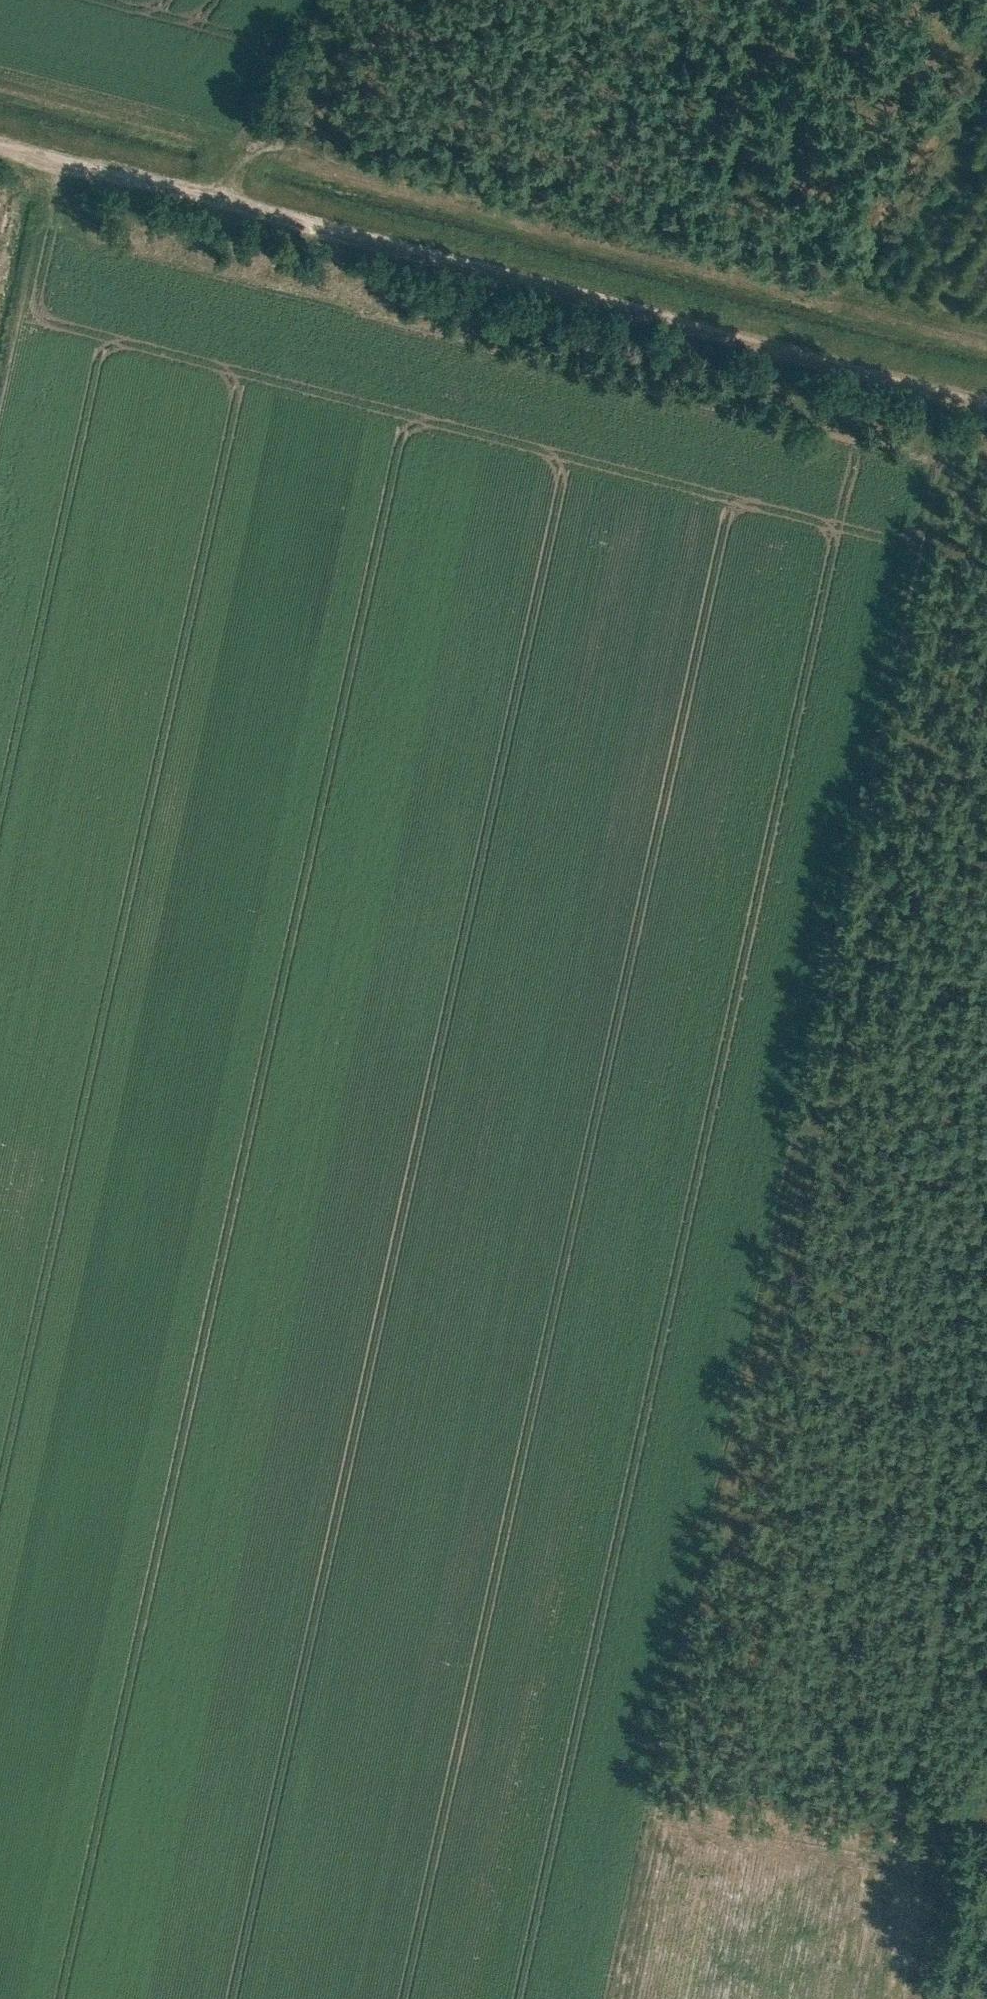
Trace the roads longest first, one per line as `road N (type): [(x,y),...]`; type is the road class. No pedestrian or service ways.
road 1 (track): [(986,400),(0,141)]

